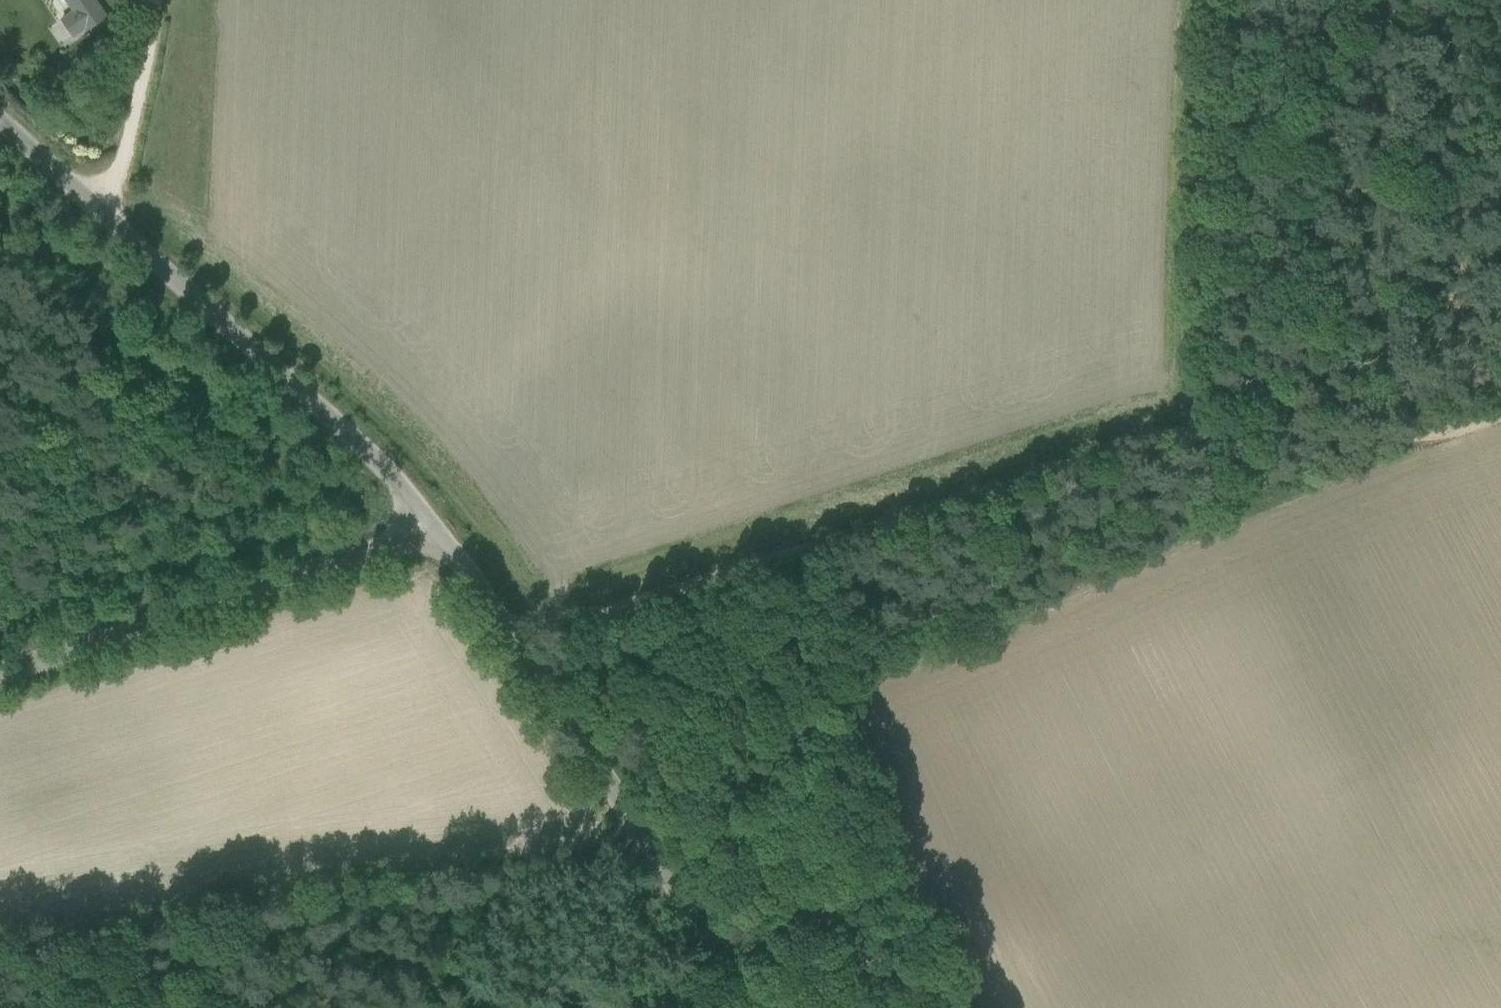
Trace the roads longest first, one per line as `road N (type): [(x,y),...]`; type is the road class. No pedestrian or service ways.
road 1 (track): [(527,631),(1196,411),(1441,413),(1500,397)]
road 2 (unclassified): [(446,521),(355,423),(0,102)]
road 3 (unclassified): [(781,1007),(446,521)]
road 4 (unclassified): [(0,670),(446,521)]

